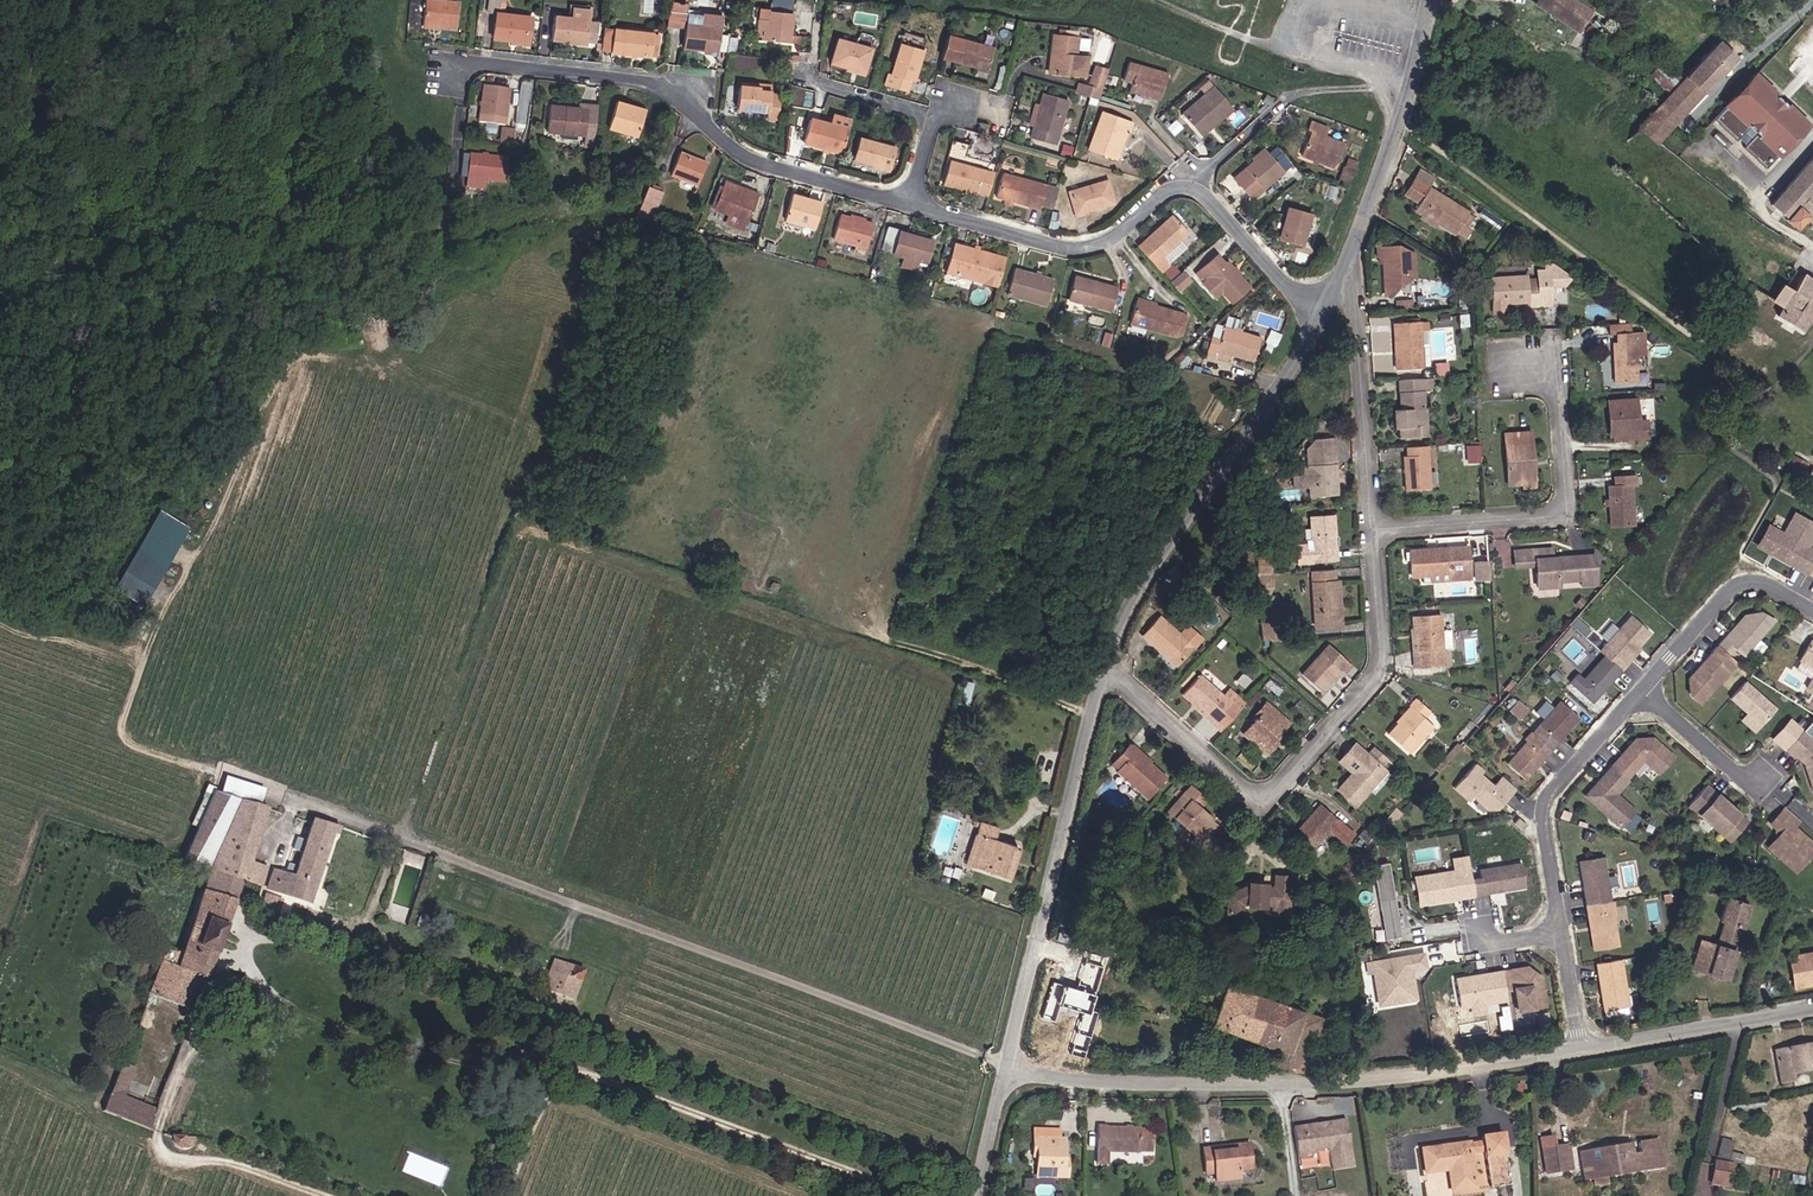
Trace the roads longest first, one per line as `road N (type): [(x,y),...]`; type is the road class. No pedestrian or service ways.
road 1 (track): [(559,315),(512,294),(476,289),(457,298),(395,365),(371,371),(304,351),(286,357),(128,698),(125,730),(136,741)]
road 2 (residential): [(1582,1050),(1424,1074),(1282,1083),(1081,1080),(1006,1067)]
road 3 (residential): [(1106,665),(1237,786),(1265,793),(1377,672),(1371,530)]
road 4 (residential): [(916,206),(747,158),(678,95),(650,82),(444,60)]
road 5 (residential): [(1326,306),(1299,292),(1194,188),(1161,193),(1094,245),(1075,246),(916,206)]
road 6 (residential): [(1106,665),(1125,616),(1326,306)]
road 7 (residential): [(1006,1067),(1106,665)]
road 8 (residential): [(1371,530),(1566,516),(1553,378),(1526,360)]
road 9 (residential): [(1561,934),(1546,803),(1642,691)]
road 10 (residential): [(1371,530),(1350,253)]
road 11 (residential): [(1350,253),(1409,91),(1428,0)]
road 12 (residential): [(1812,1008),(1582,1050)]
road 13 (residential): [(1642,691),(1739,584),(1761,582),(1812,611)]
road 14 (residential): [(916,206),(945,95),(994,105)]
road 15 (residential): [(1642,691),(1752,786)]
road 16 (residential): [(978,1195),(1006,1067)]

